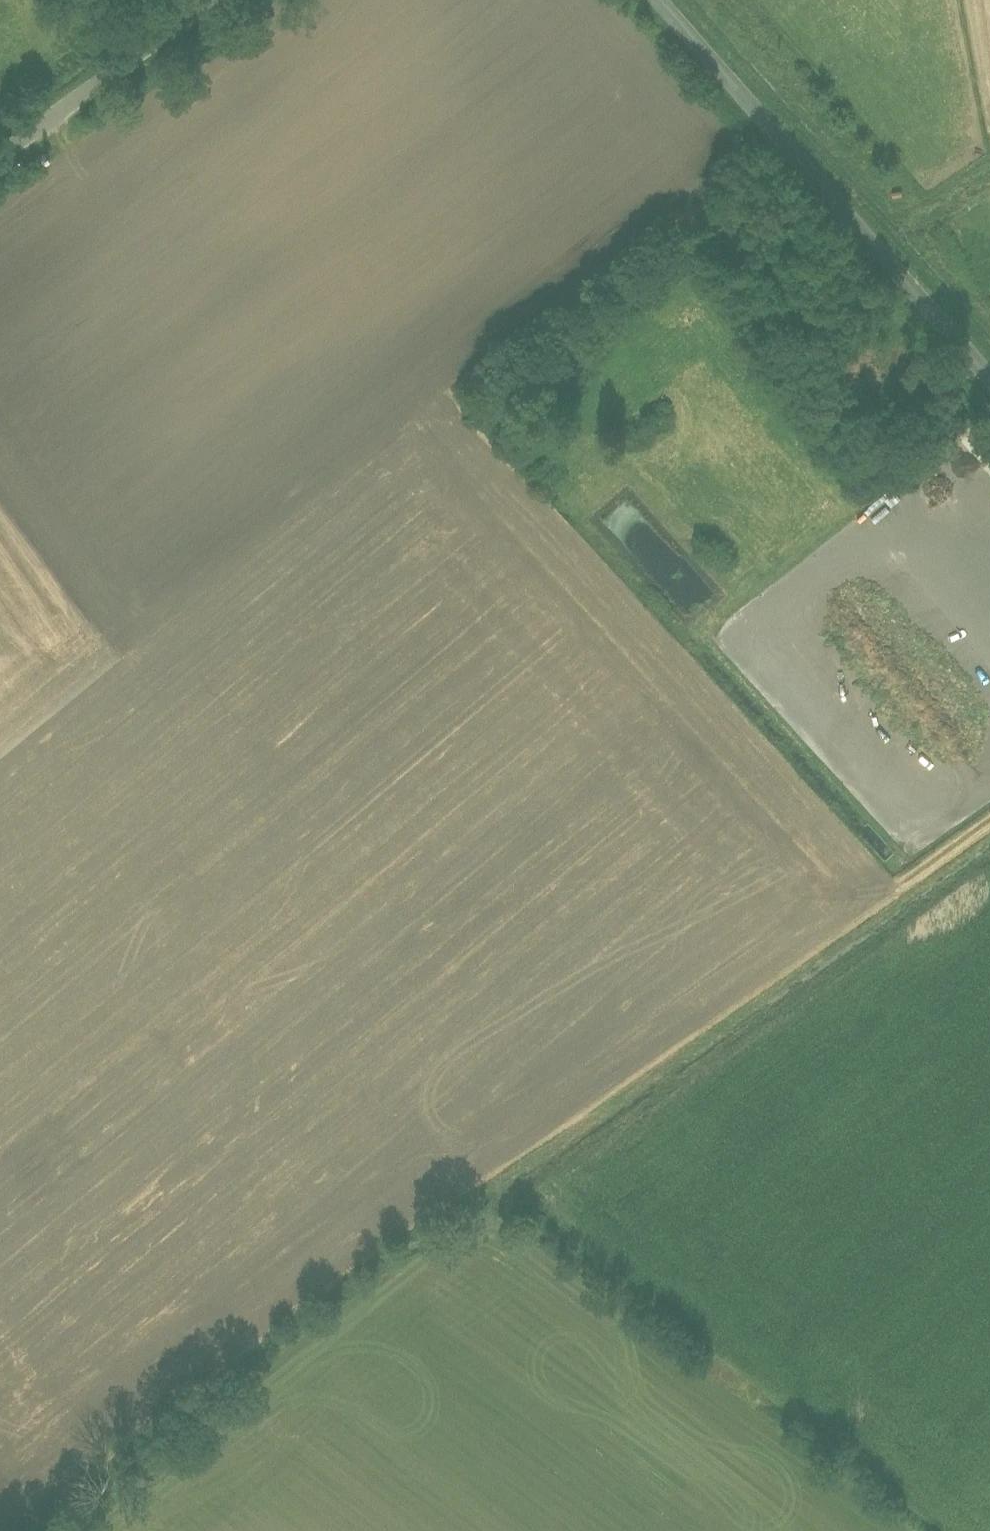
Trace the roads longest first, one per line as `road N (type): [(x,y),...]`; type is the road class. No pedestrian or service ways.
road 1 (unclassified): [(652,0),(989,381)]
road 2 (residential): [(0,136),(187,0)]

